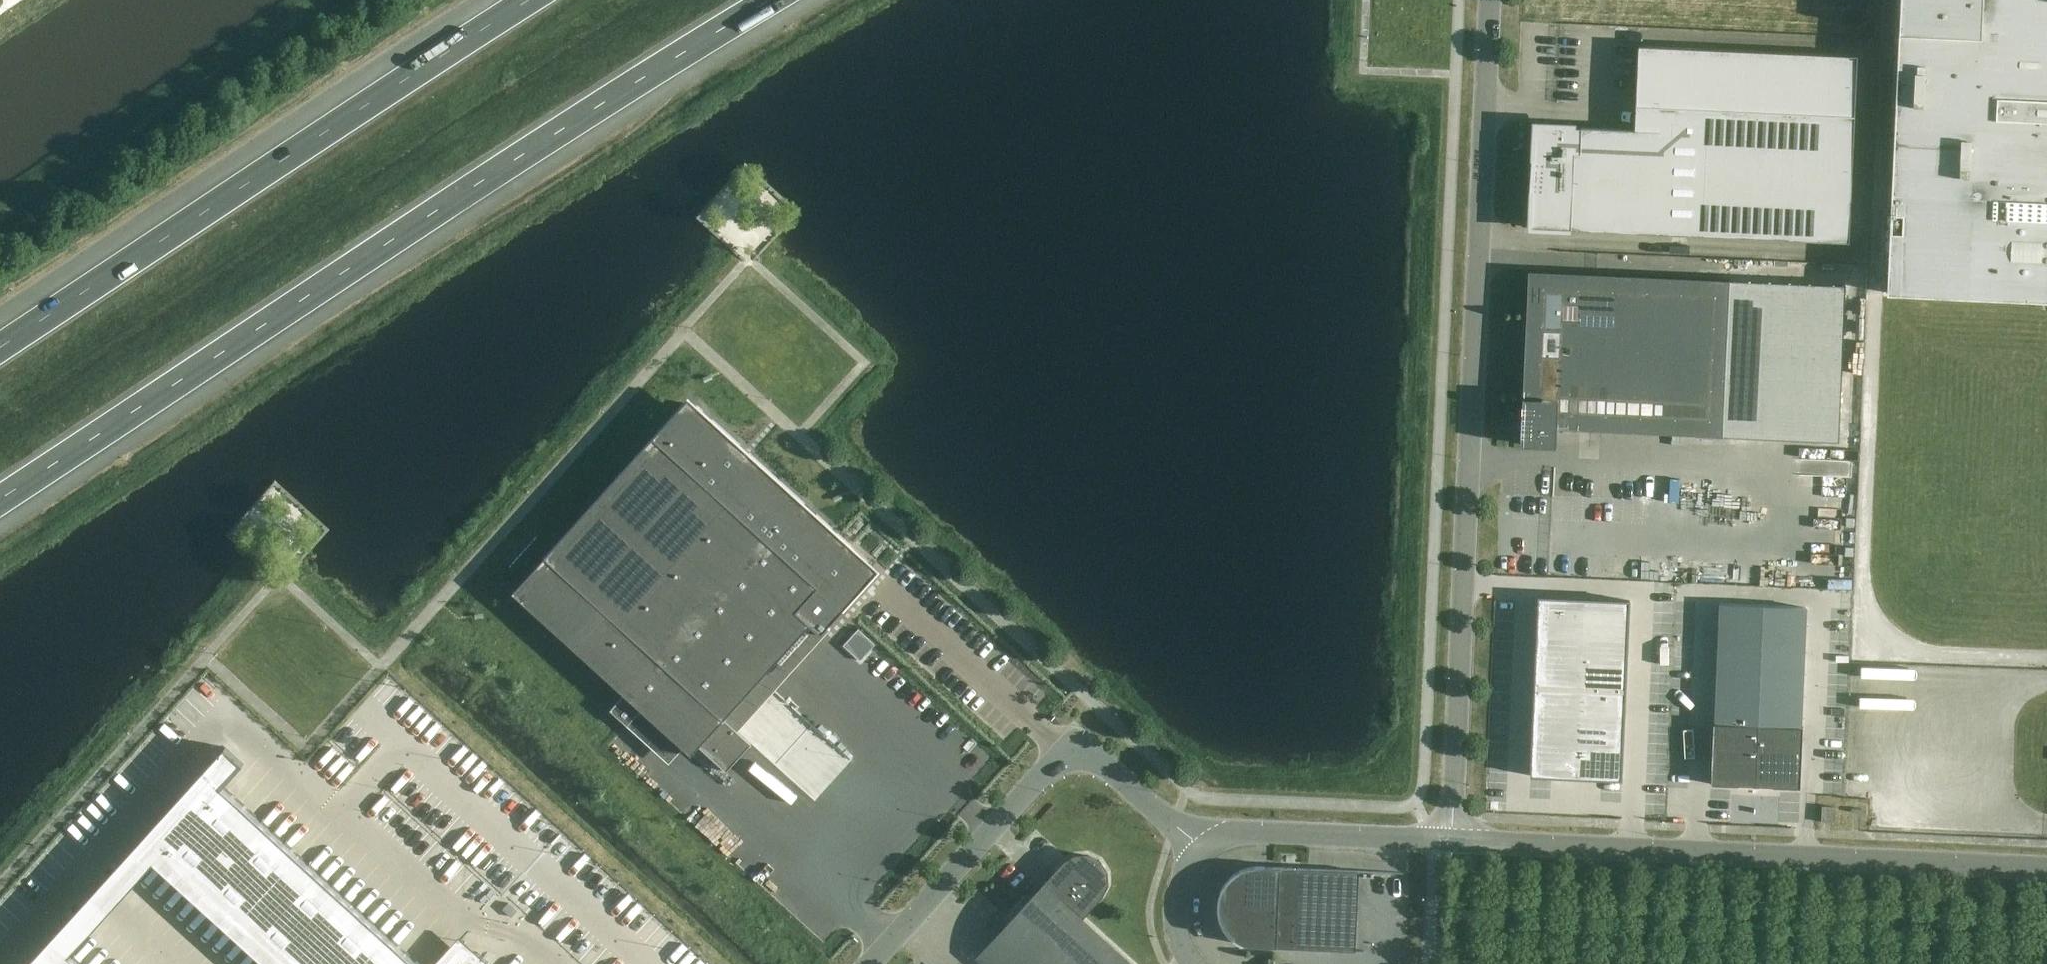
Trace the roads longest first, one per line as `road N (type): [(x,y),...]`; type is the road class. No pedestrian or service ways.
road 1 (motorway): [(0,500),(768,0)]
road 2 (unclassified): [(1452,841),(1481,0)]
road 3 (motorway): [(529,0),(0,348)]
road 4 (unclassified): [(2046,867),(1452,841)]
road 5 (unclassified): [(870,963),(1075,738),(1200,852)]
road 6 (unclassified): [(1452,841),(1252,832),(1200,852)]
road 7 (unclassified): [(1200,852),(1174,907),(1191,963)]

